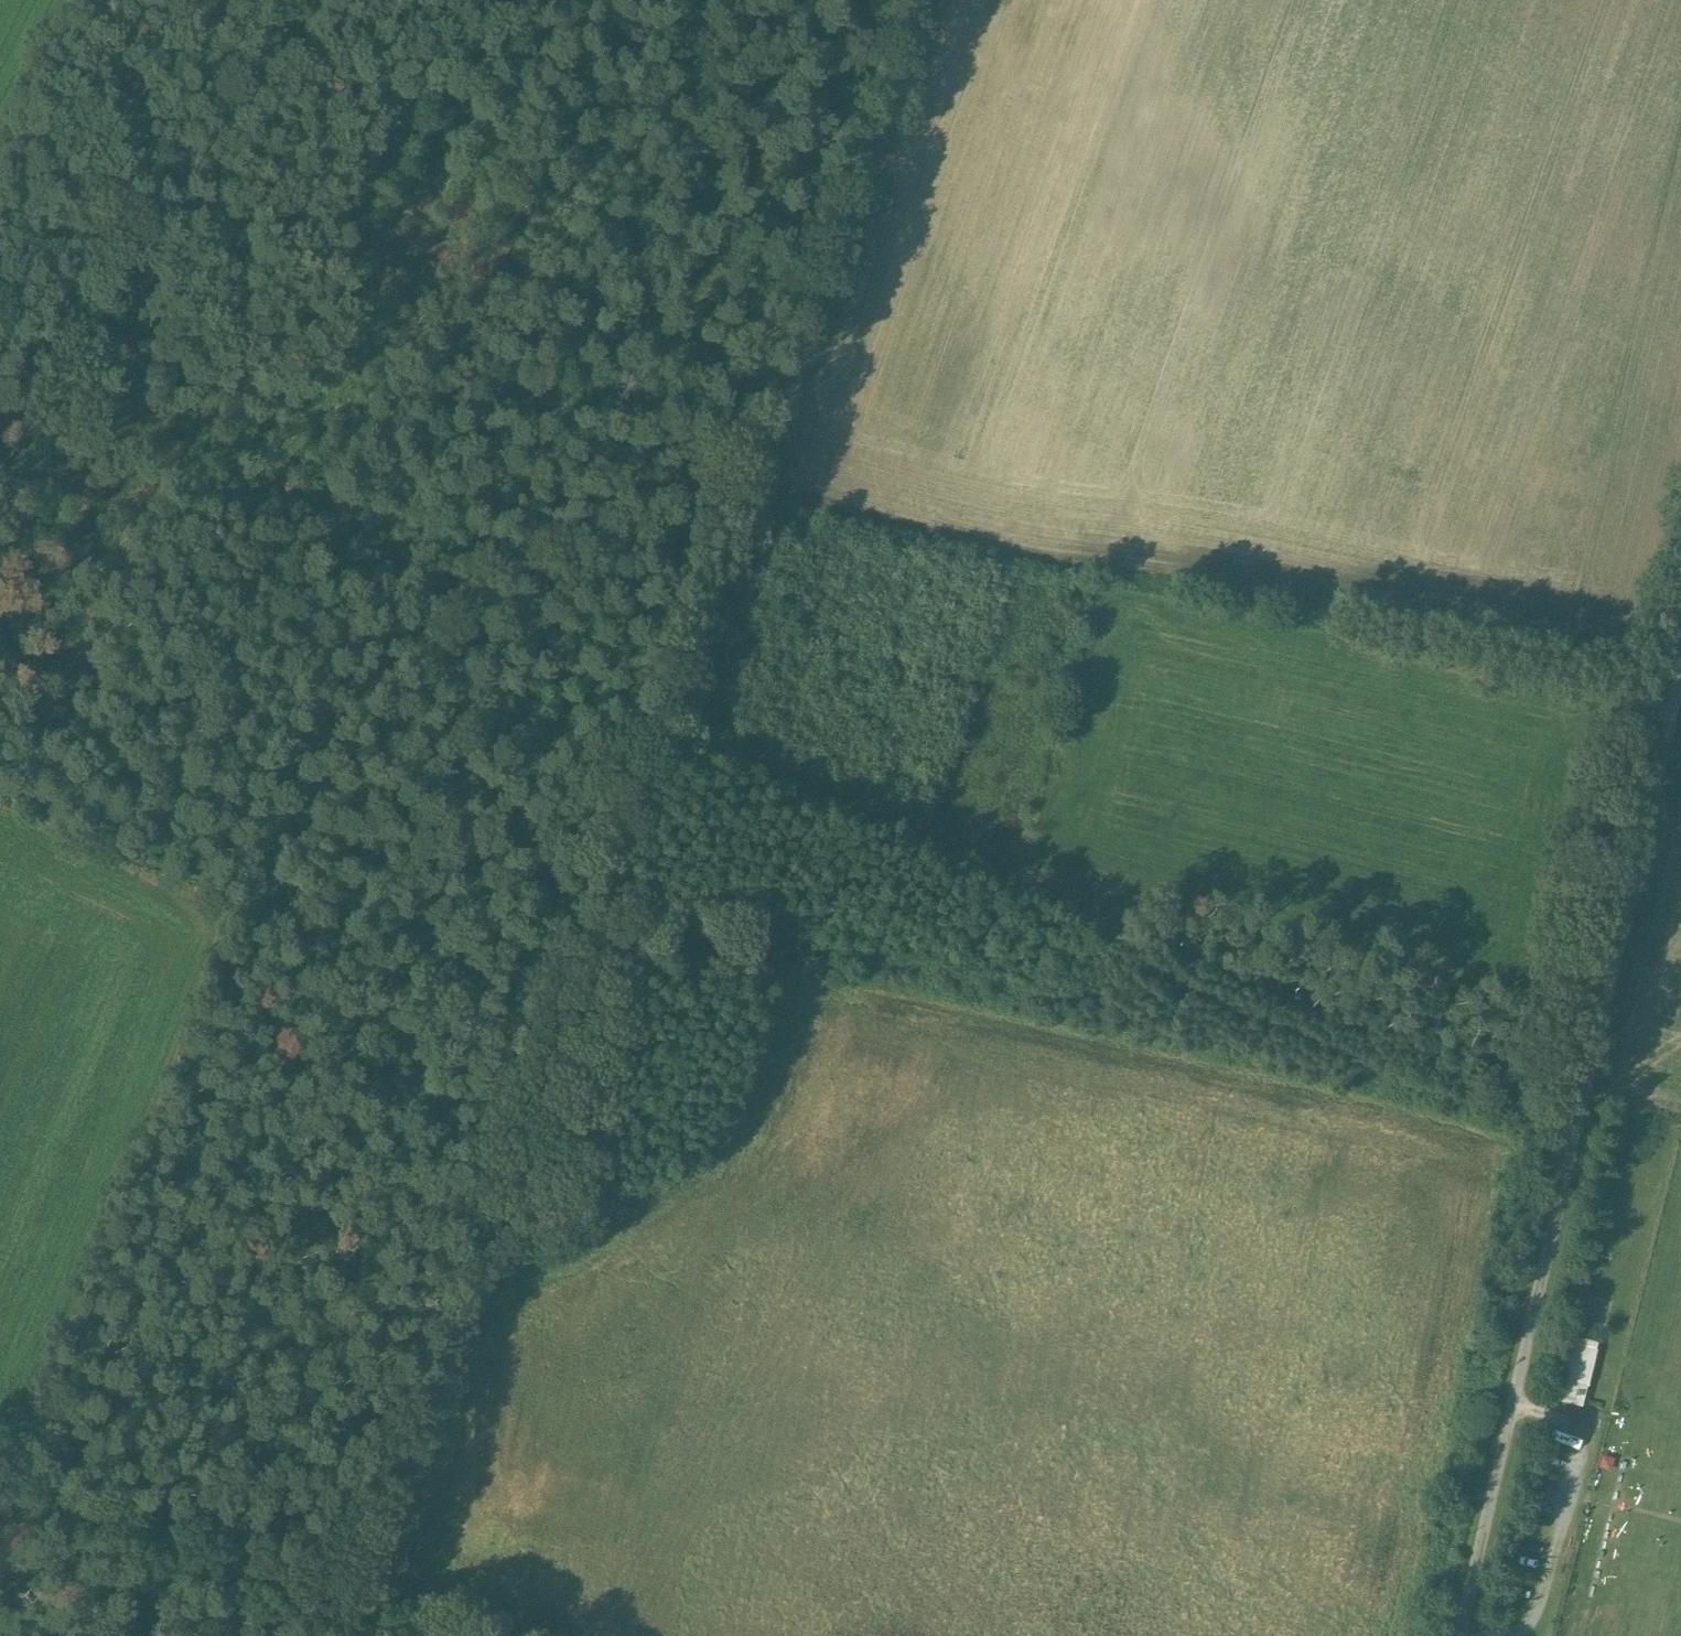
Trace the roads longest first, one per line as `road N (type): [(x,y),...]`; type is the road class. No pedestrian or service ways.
road 1 (unclassified): [(1457,1635),(1680,675)]

